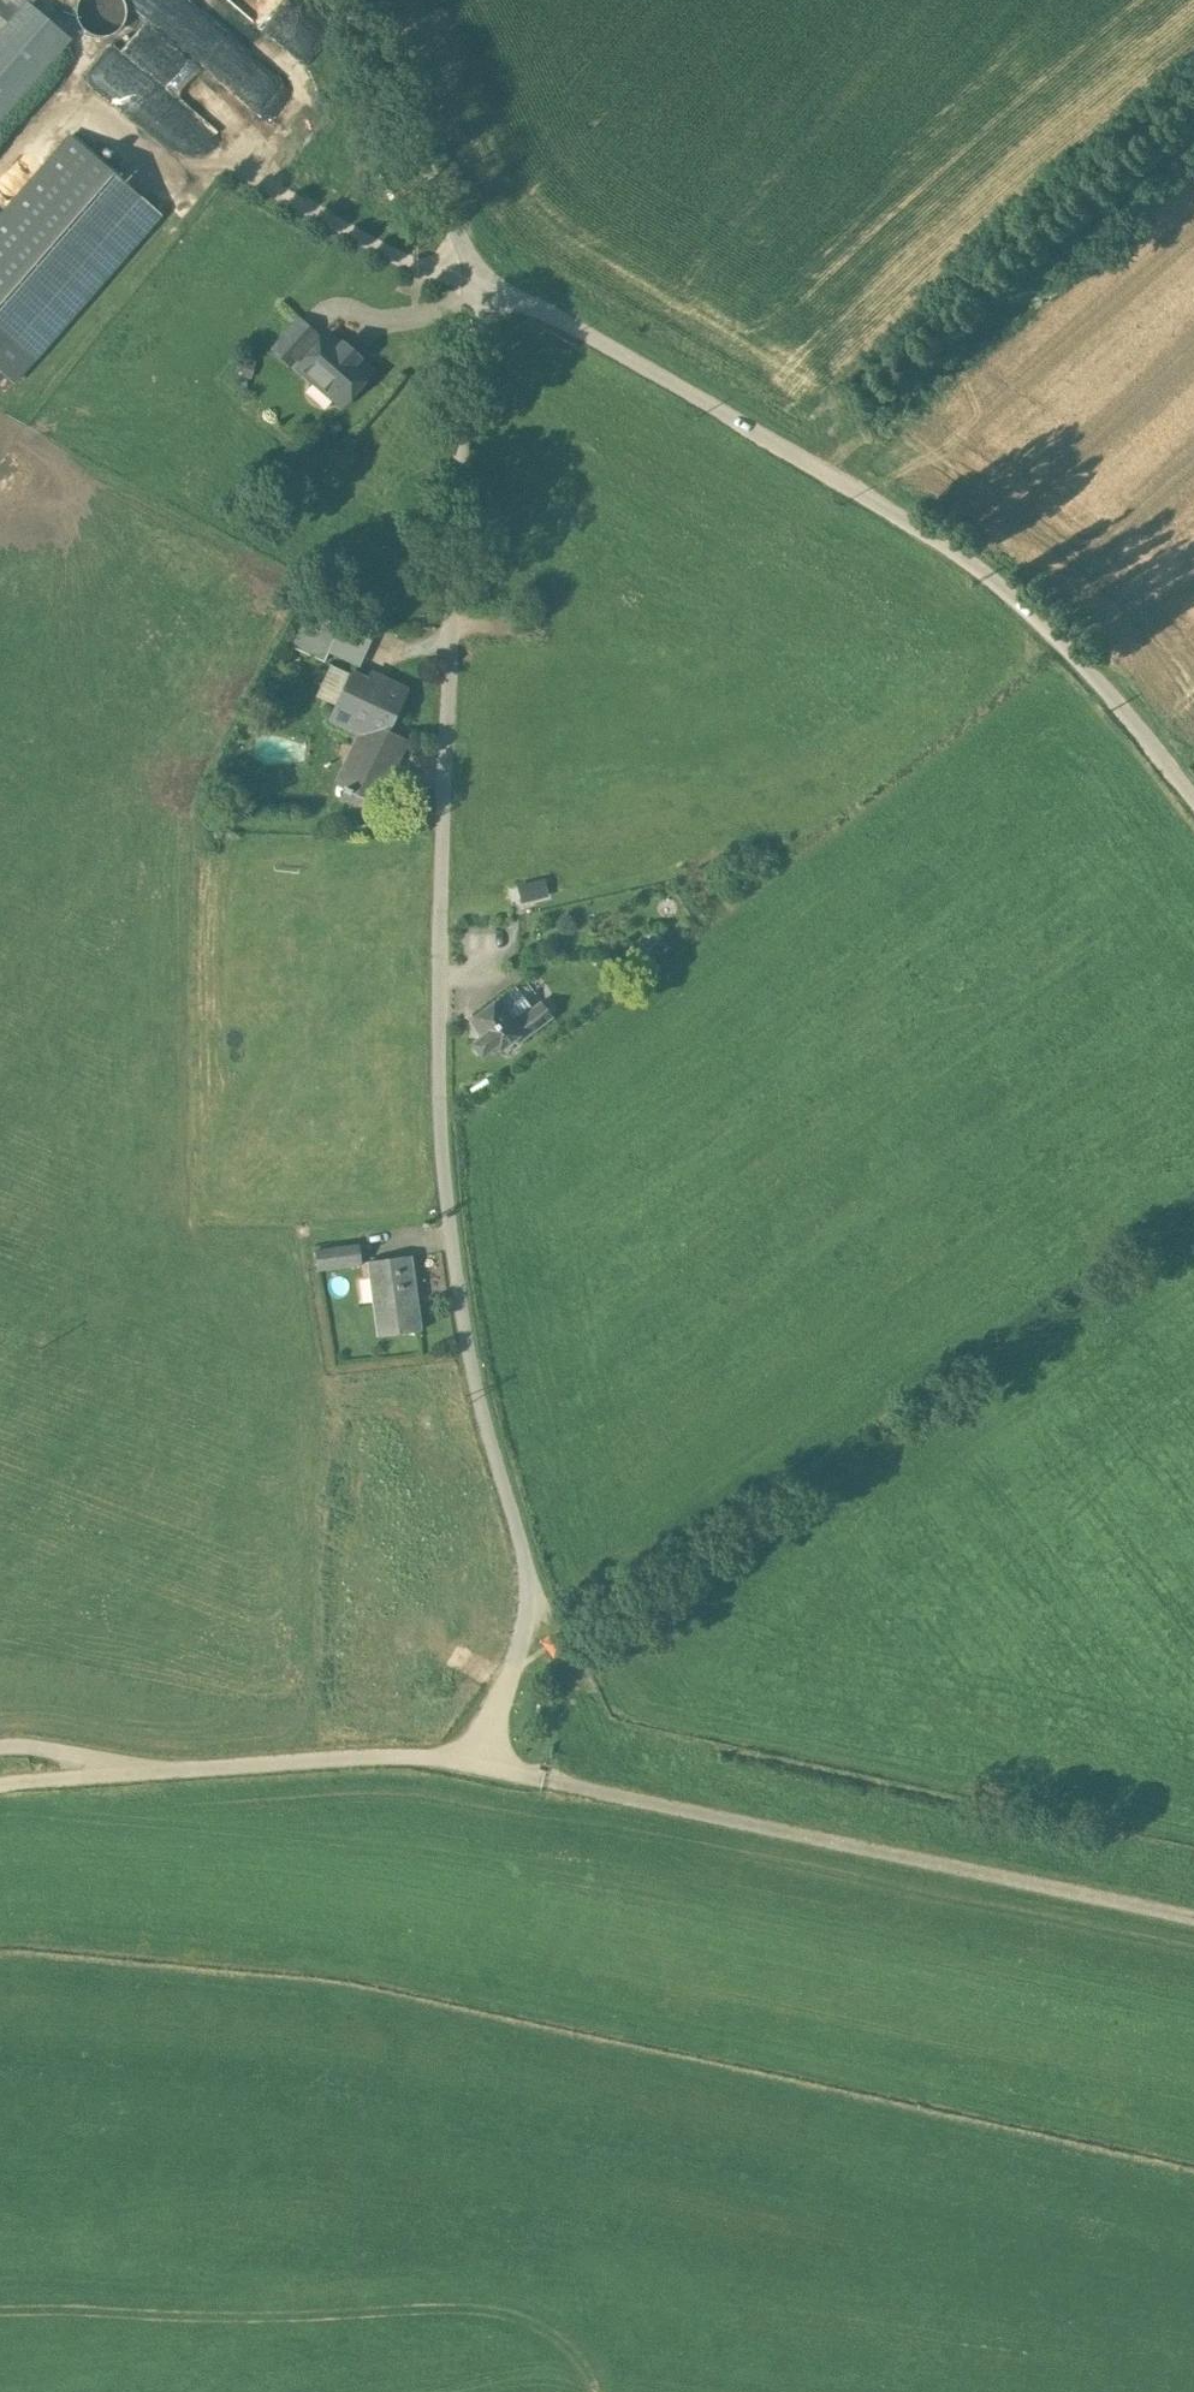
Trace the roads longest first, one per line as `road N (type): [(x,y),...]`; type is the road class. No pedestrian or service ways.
road 1 (unclassified): [(472,270),(441,700),(440,1146),(467,1354),(526,1558),(527,1620),(474,1758),(138,1770),(0,1747)]
road 2 (unclassified): [(1193,801),(1070,646),(981,566),(472,270)]
road 3 (track): [(474,1758),(572,1787),(1193,1919)]
road 4 (unclassified): [(472,270),(357,0)]
road 5 (track): [(138,1770),(0,1784)]

